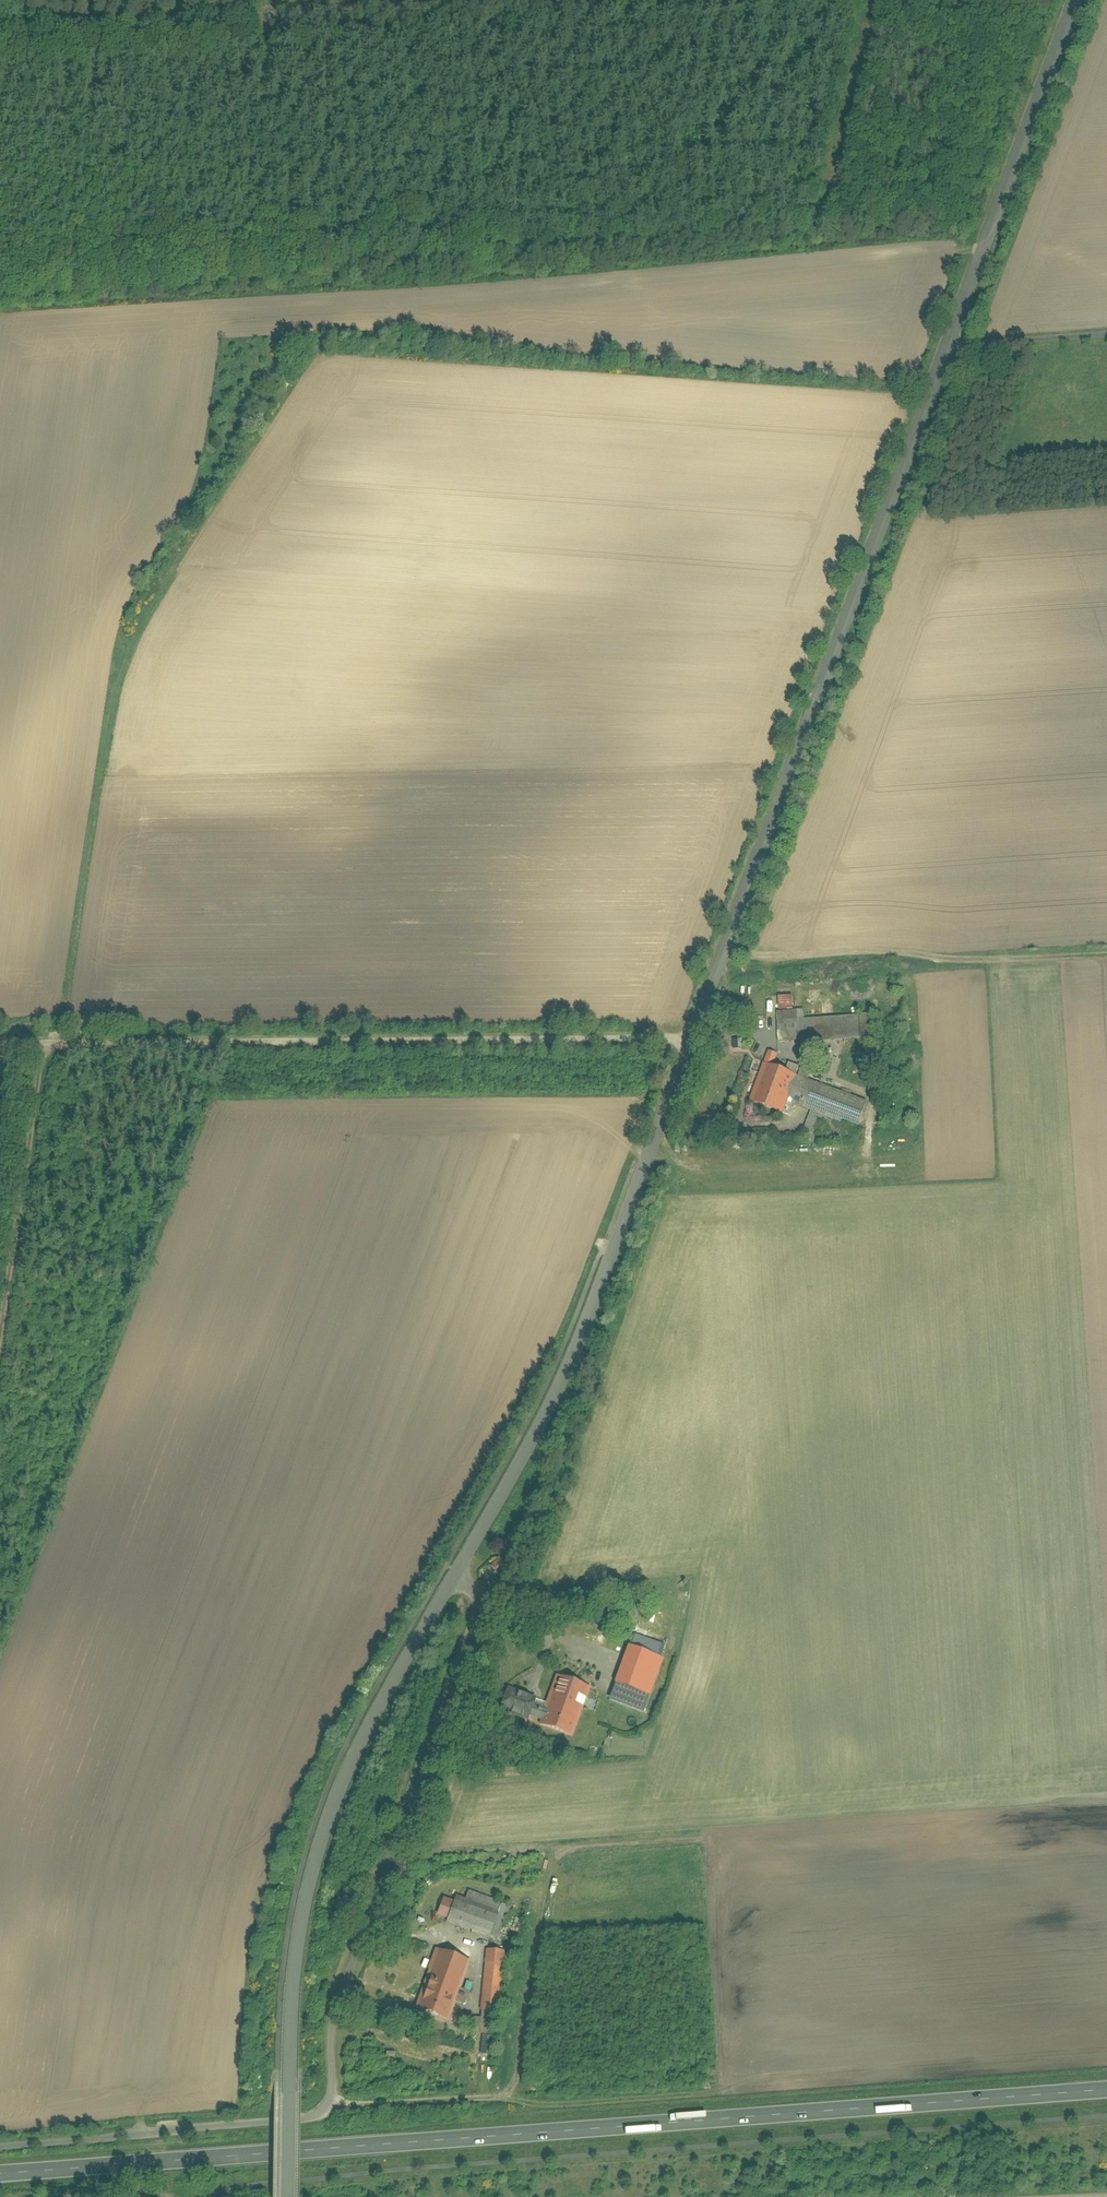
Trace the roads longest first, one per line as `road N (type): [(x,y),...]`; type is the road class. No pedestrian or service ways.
road 1 (tertiary): [(1079,0),(569,1367),(455,1580)]
road 2 (primary): [(1106,2091),(0,2175)]
road 3 (unclassified): [(0,2142),(309,2119),(330,2105),(335,2014),(434,1735),(481,1629),(485,1608),(477,1591),(455,1580)]
road 4 (track): [(693,1039),(0,1044)]
road 5 (tertiary): [(455,1580),(376,1715),(308,1887),(290,2010),(289,2196)]
road 6 (track): [(330,2105),(505,2096),(544,1908),(557,1884),(588,1861),(640,1849)]
road 7 (unclassified): [(0,37),(485,0)]
road 8 (track): [(799,1006),(908,968),(1106,955)]
road 9 (track): [(48,1043),(0,1340)]
road 10 (track): [(720,970),(863,957),(956,965)]

